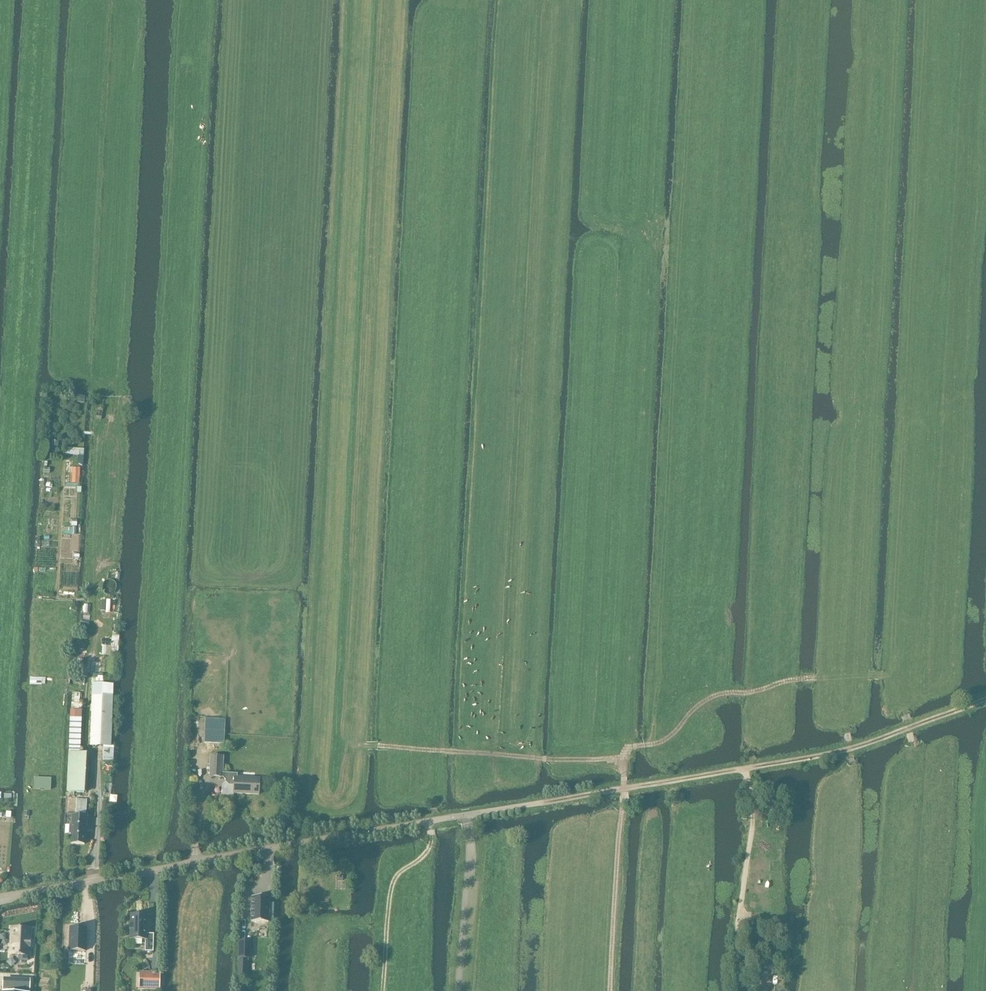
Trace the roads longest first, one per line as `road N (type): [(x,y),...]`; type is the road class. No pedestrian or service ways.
road 1 (track): [(350,744),(606,759),(666,736),(691,704),(725,690),(892,674)]
road 2 (unclassified): [(0,897),(544,802)]
road 3 (track): [(544,802),(848,749),(985,699)]
road 4 (track): [(618,755),(624,788),(610,990)]

